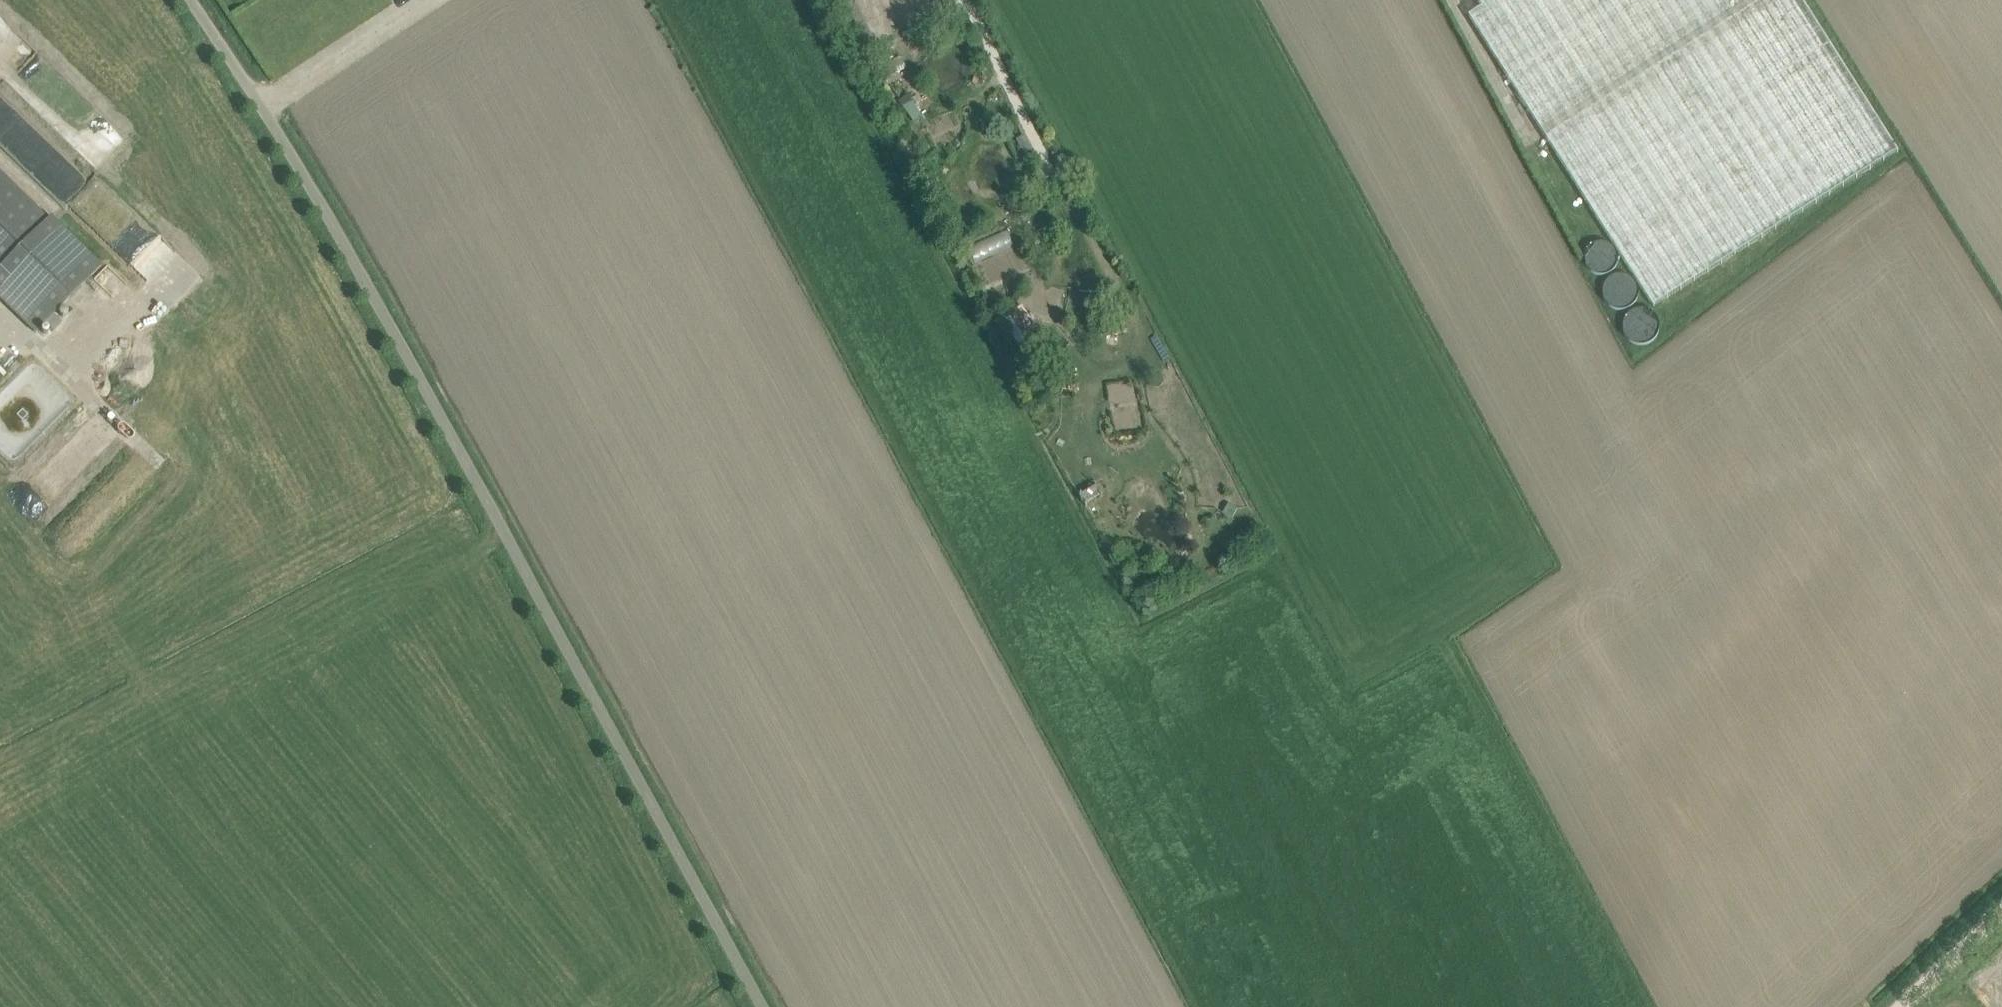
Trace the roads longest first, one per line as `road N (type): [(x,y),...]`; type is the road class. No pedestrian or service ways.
road 1 (unclassified): [(762,1006),(399,343),(190,0)]
road 2 (track): [(2001,914),(1903,1006)]

